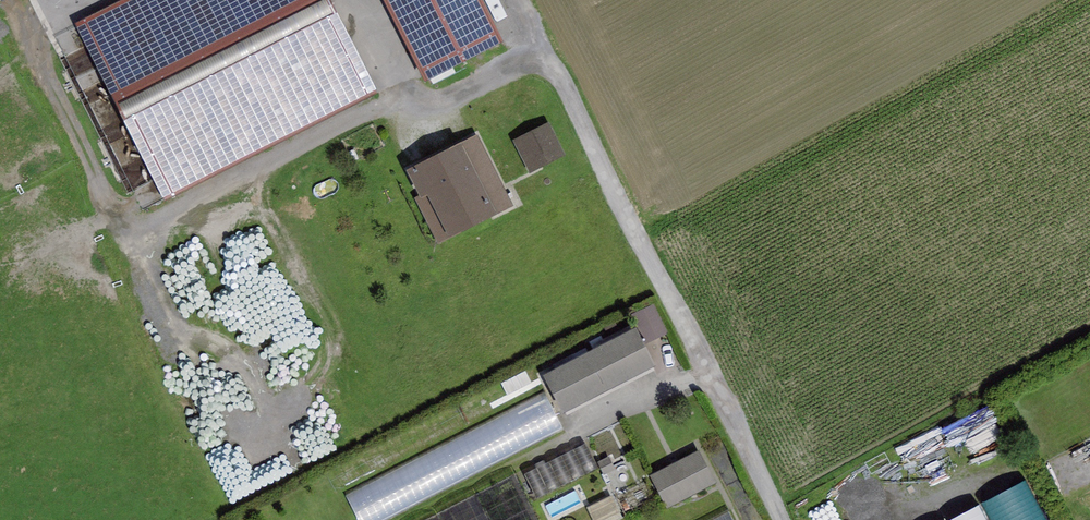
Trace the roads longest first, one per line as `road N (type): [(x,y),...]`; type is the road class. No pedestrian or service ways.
road 1 (unclassified): [(521,0),(785,519)]

